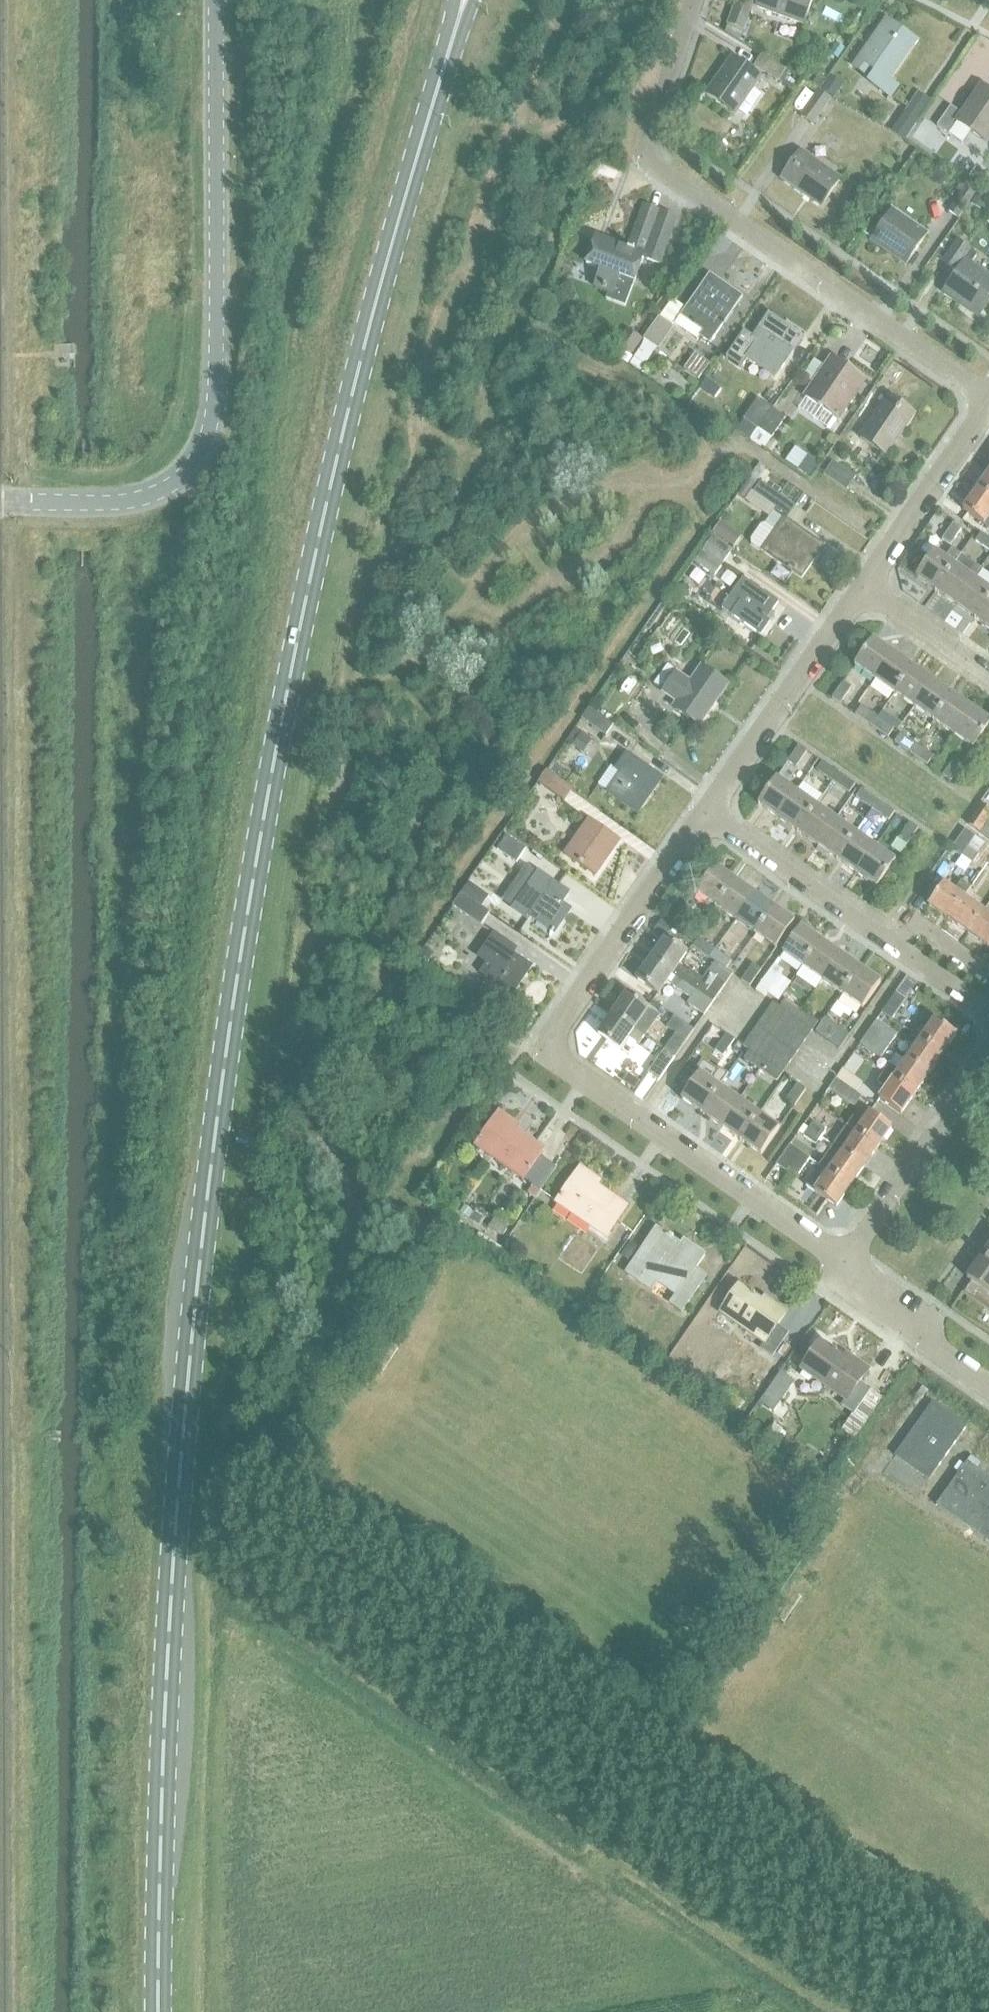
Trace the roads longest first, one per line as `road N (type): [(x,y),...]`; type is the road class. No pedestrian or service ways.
road 1 (primary): [(162,2011),(163,1775),(195,1304),(241,971),(329,510),(451,42)]
road 2 (track): [(842,2011),(268,1619),(281,1432),(356,1262),(359,1193),(315,1103),(329,1050),(363,1024),(383,992)]
road 3 (unclassified): [(0,502),(153,490),(190,464),(204,439),(218,395),(218,0)]
road 4 (residential): [(845,1263),(565,1067),(555,1050),(561,1022),(706,815)]
road 5 (residential): [(988,401),(657,168),(648,138),(695,0)]
road 6 (residential): [(706,815),(861,586)]
road 7 (residential): [(845,1263),(988,1052)]
road 8 (residential): [(891,945),(706,815)]
road 9 (residential): [(861,586),(988,406)]
road 10 (residential): [(988,1384),(857,1287),(845,1263)]
road 11 (residential): [(988,675),(861,586)]
road 12 (residential): [(891,945),(917,923),(988,973)]

